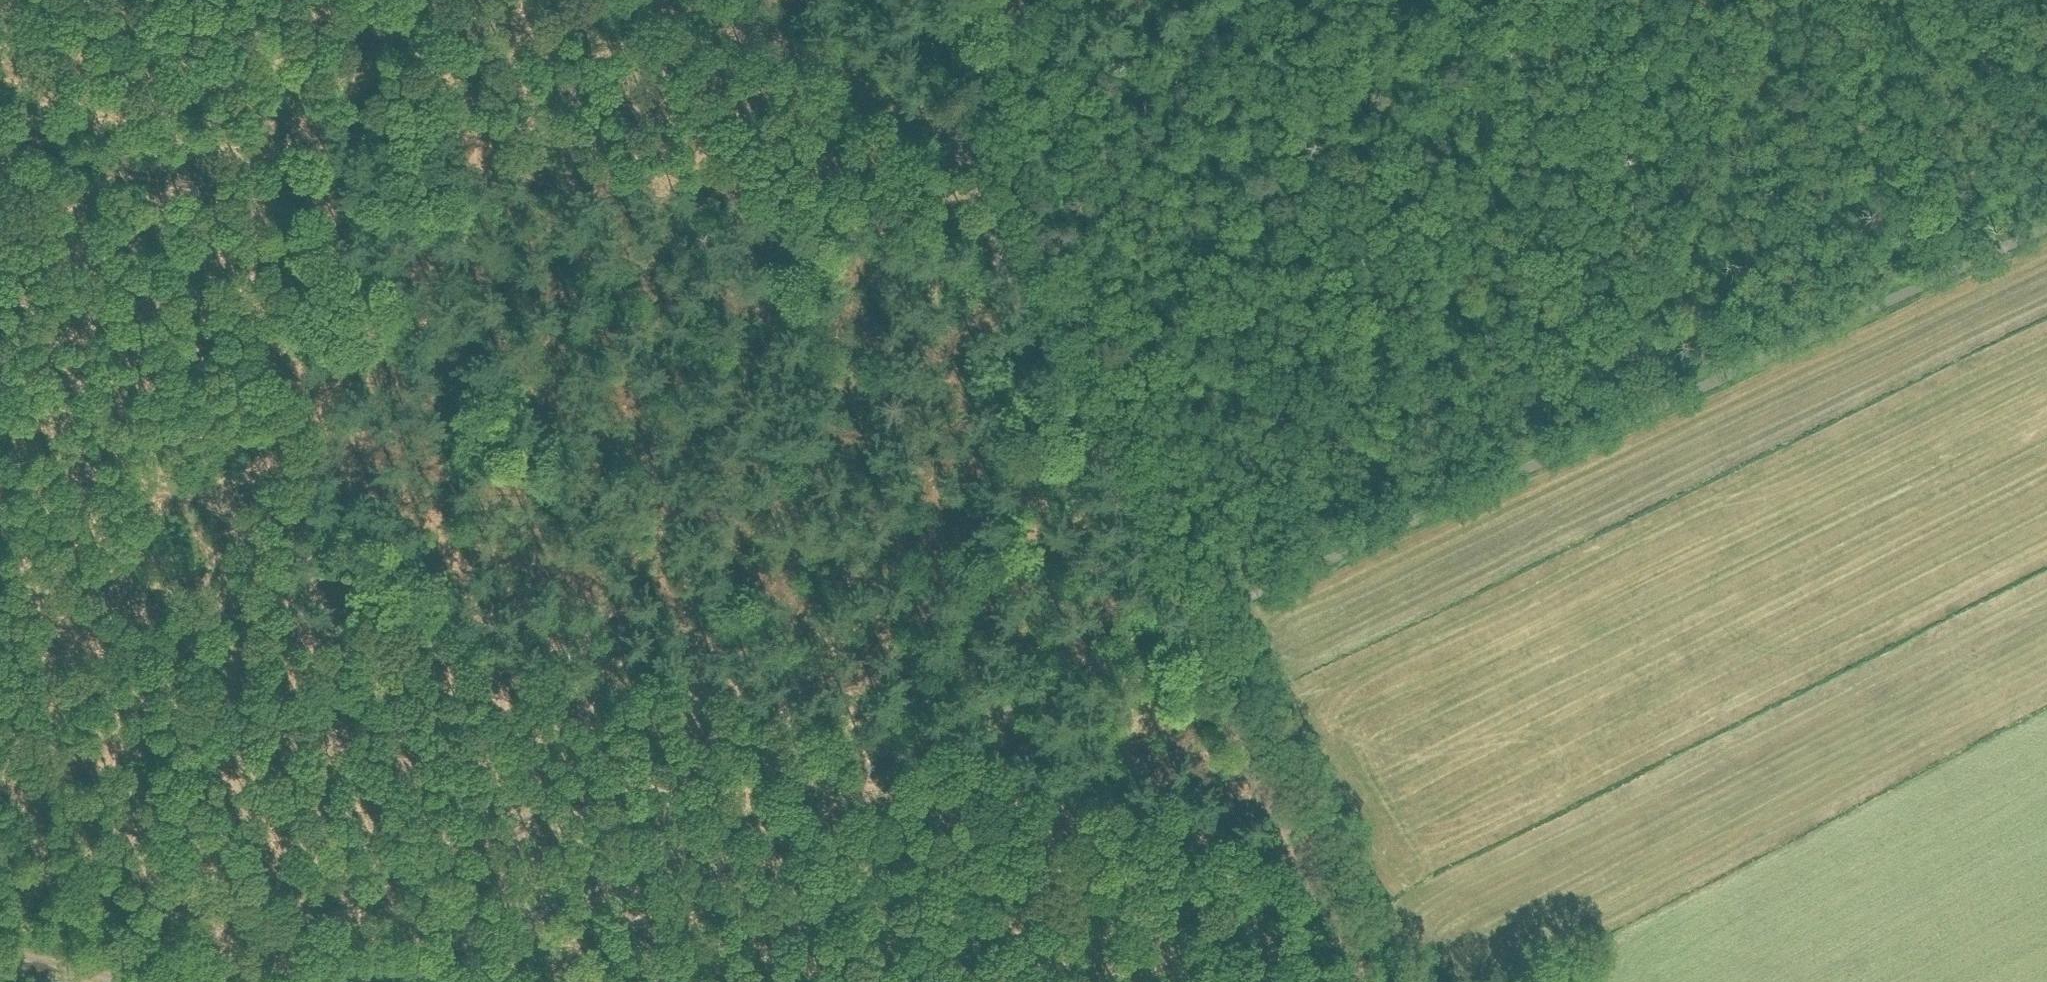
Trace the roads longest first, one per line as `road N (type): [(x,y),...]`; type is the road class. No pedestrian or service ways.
road 1 (track): [(1185,625),(970,158),(967,140),(1032,0)]
road 2 (track): [(1354,981),(1185,625)]
road 3 (track): [(967,140),(677,0)]

